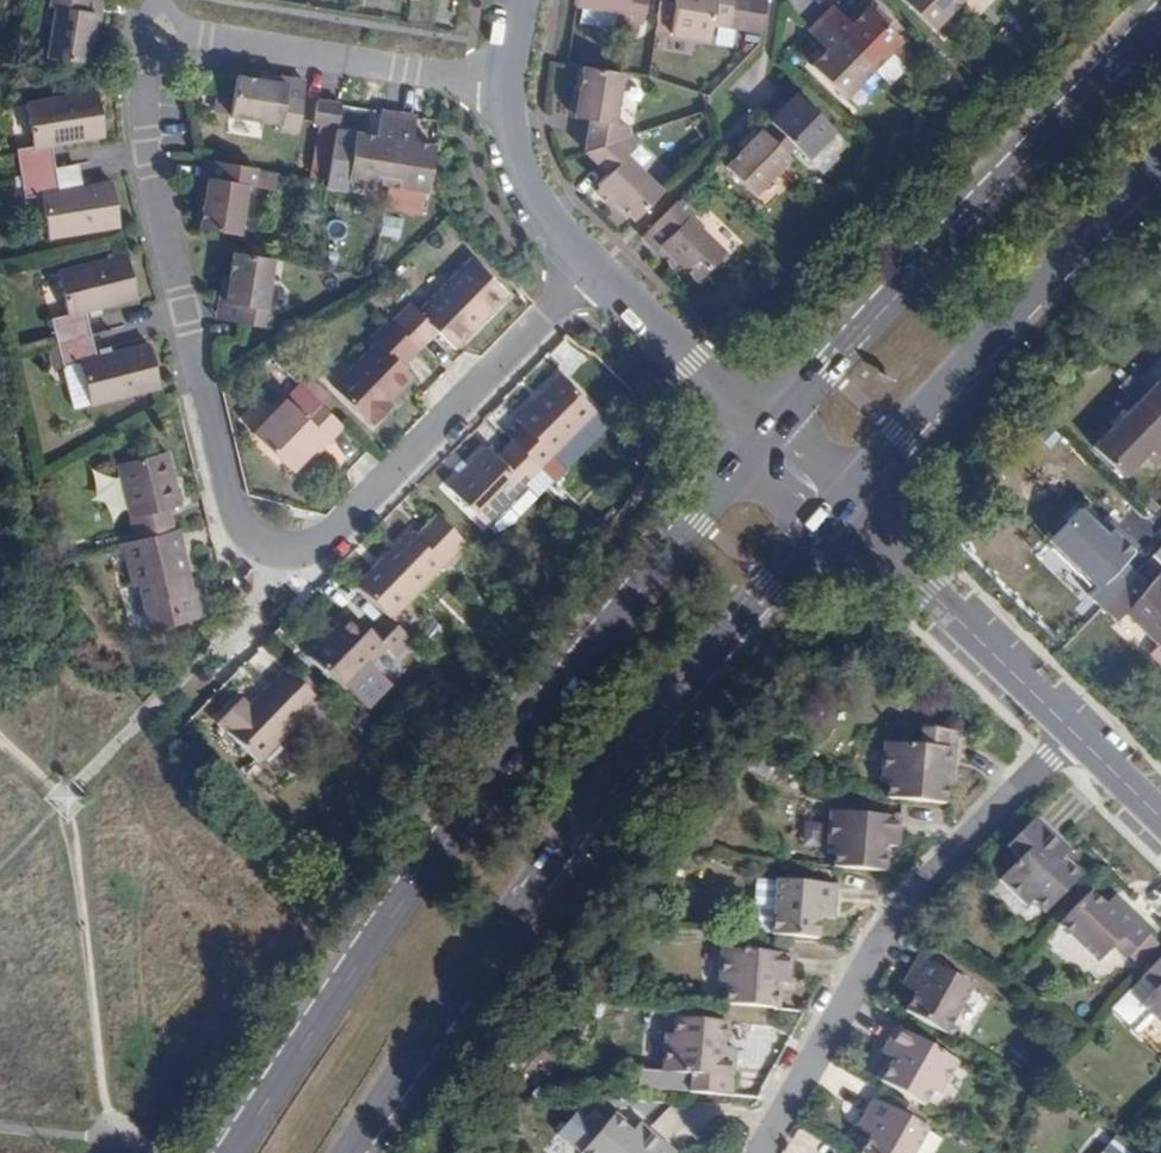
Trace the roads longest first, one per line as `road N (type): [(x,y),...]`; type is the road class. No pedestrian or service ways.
road 1 (residential): [(149,31),(151,165),(232,506),(256,542),(291,549),(328,536),(596,266)]
road 2 (secondary): [(768,436),(490,780),(231,1152)]
road 3 (secondary): [(346,1152),(593,802),(839,504)]
road 4 (secondary): [(1160,23),(768,436)]
road 5 (residential): [(1073,733),(891,919),(763,1152)]
road 6 (secondary): [(839,504),(1160,158)]
road 7 (residential): [(505,86),(149,31)]
road 8 (residential): [(1073,733),(839,504)]
road 9 (residential): [(768,436),(596,266)]
road 10 (residential): [(596,266),(532,199),(518,171),(505,86)]
road 11 (residential): [(1160,820),(1073,733)]

